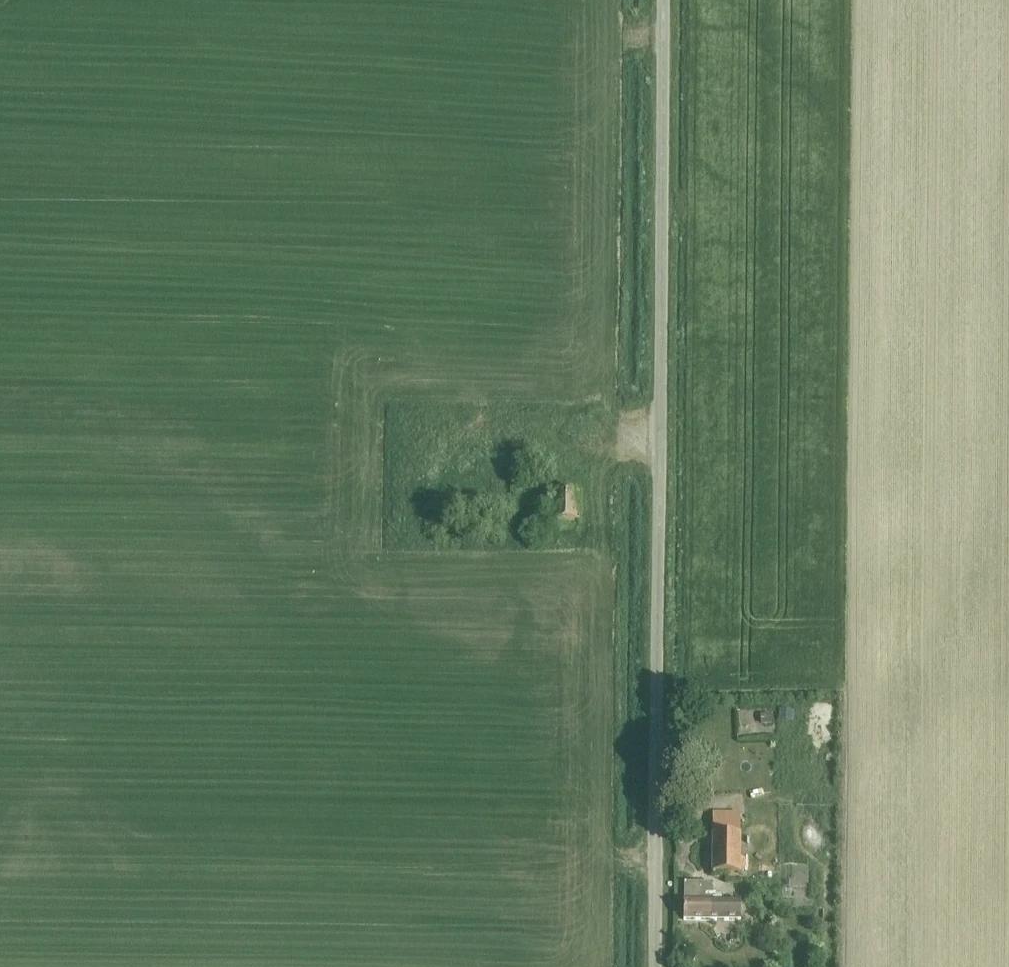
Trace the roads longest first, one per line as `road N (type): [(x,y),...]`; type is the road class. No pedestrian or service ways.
road 1 (unclassified): [(653,966),(661,0)]

